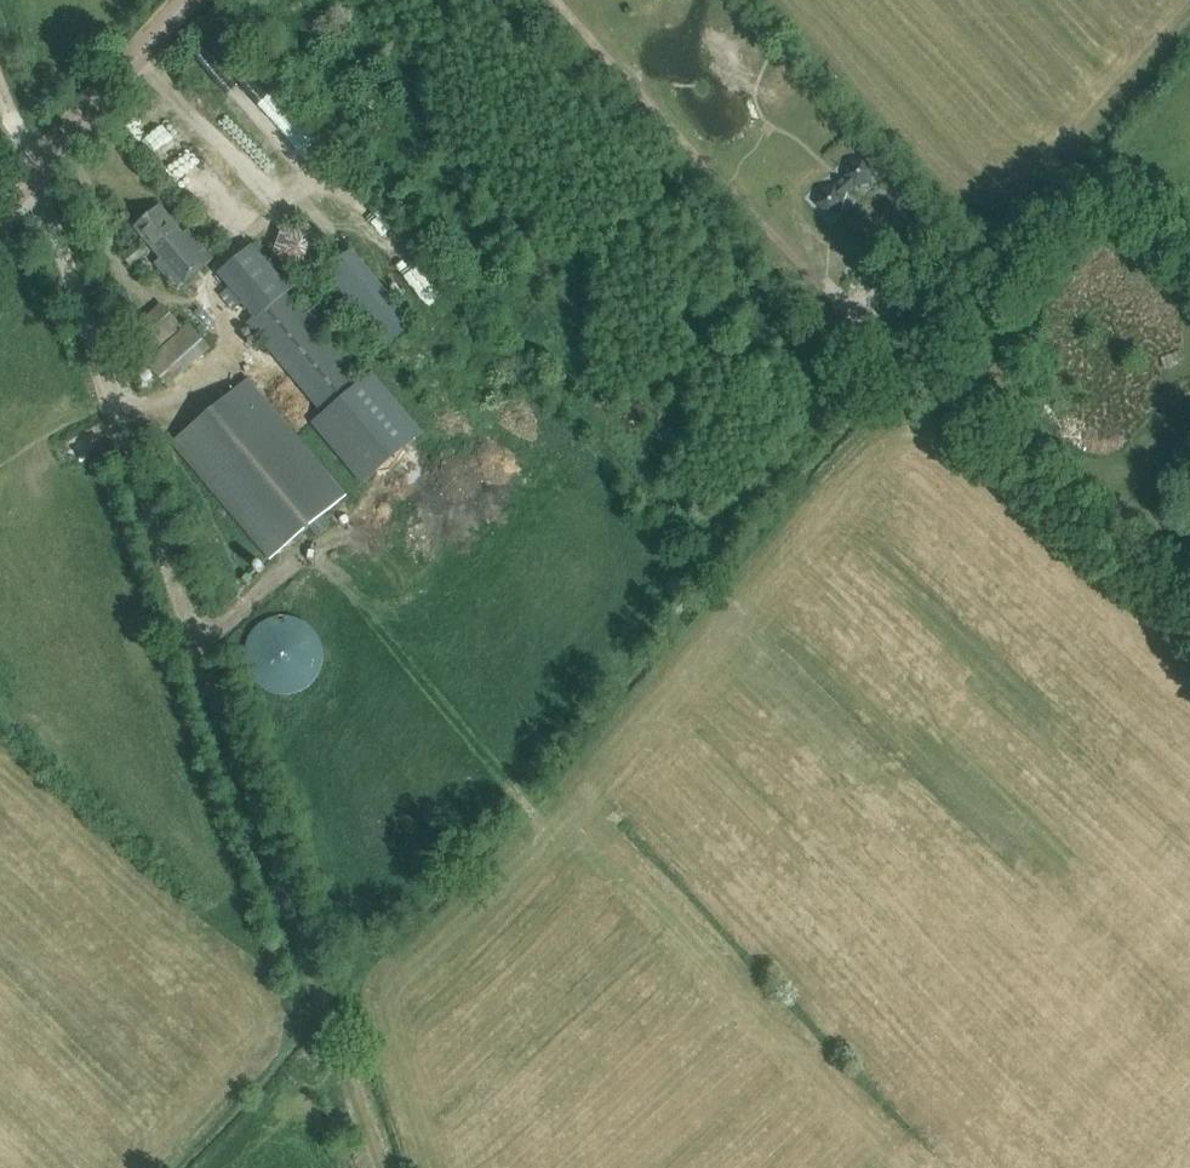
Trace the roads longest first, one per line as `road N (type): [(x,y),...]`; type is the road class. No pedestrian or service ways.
road 1 (tertiary): [(0,213),(189,0)]

